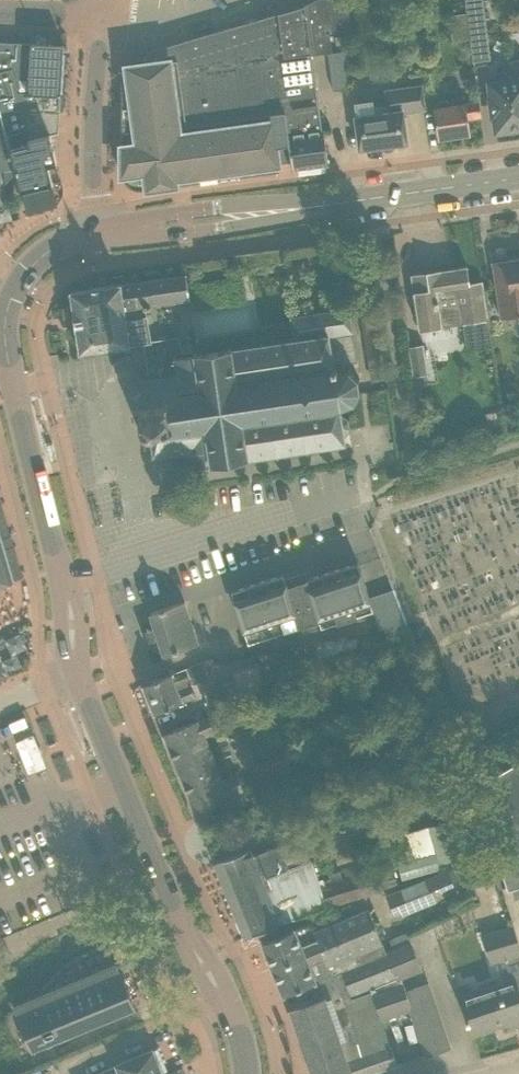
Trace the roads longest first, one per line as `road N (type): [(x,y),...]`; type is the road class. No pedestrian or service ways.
road 1 (tertiary): [(68,591),(5,347),(5,317),(18,280),(38,256),(94,234)]
road 2 (tertiary): [(187,925),(77,669)]
road 3 (tertiary): [(284,210),(518,177)]
road 4 (residential): [(94,234),(92,106),(103,15)]
road 5 (tertiary): [(284,210),(230,204),(166,212),(125,230)]
road 6 (tertiary): [(125,230),(169,237),(284,210)]

